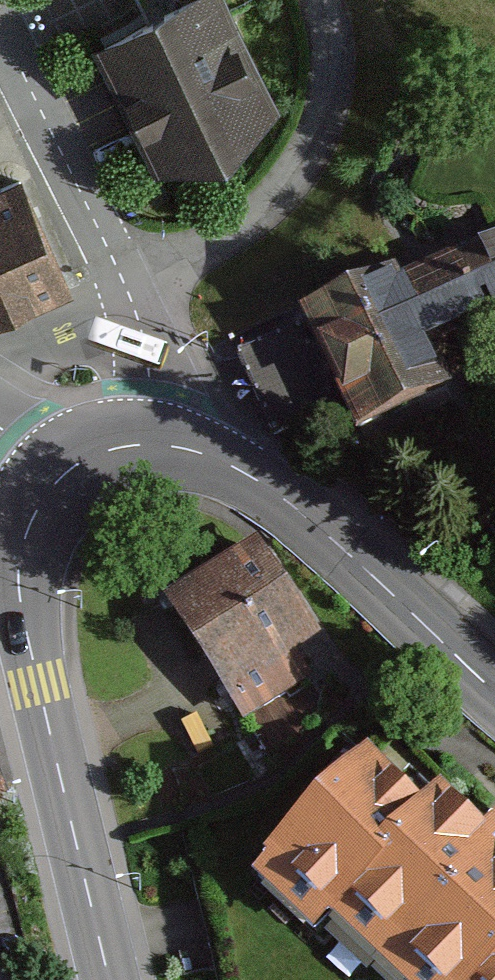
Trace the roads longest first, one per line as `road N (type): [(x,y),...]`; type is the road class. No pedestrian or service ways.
road 1 (secondary): [(108,979),(19,593),(23,541),(59,478)]
road 2 (secondary): [(157,444),(227,462),(283,497),(494,687)]
road 3 (residential): [(126,286),(219,249),(302,176),(329,72),(315,0)]
road 4 (residential): [(126,286),(0,52)]
road 5 (residential): [(157,444),(155,366),(126,286)]

